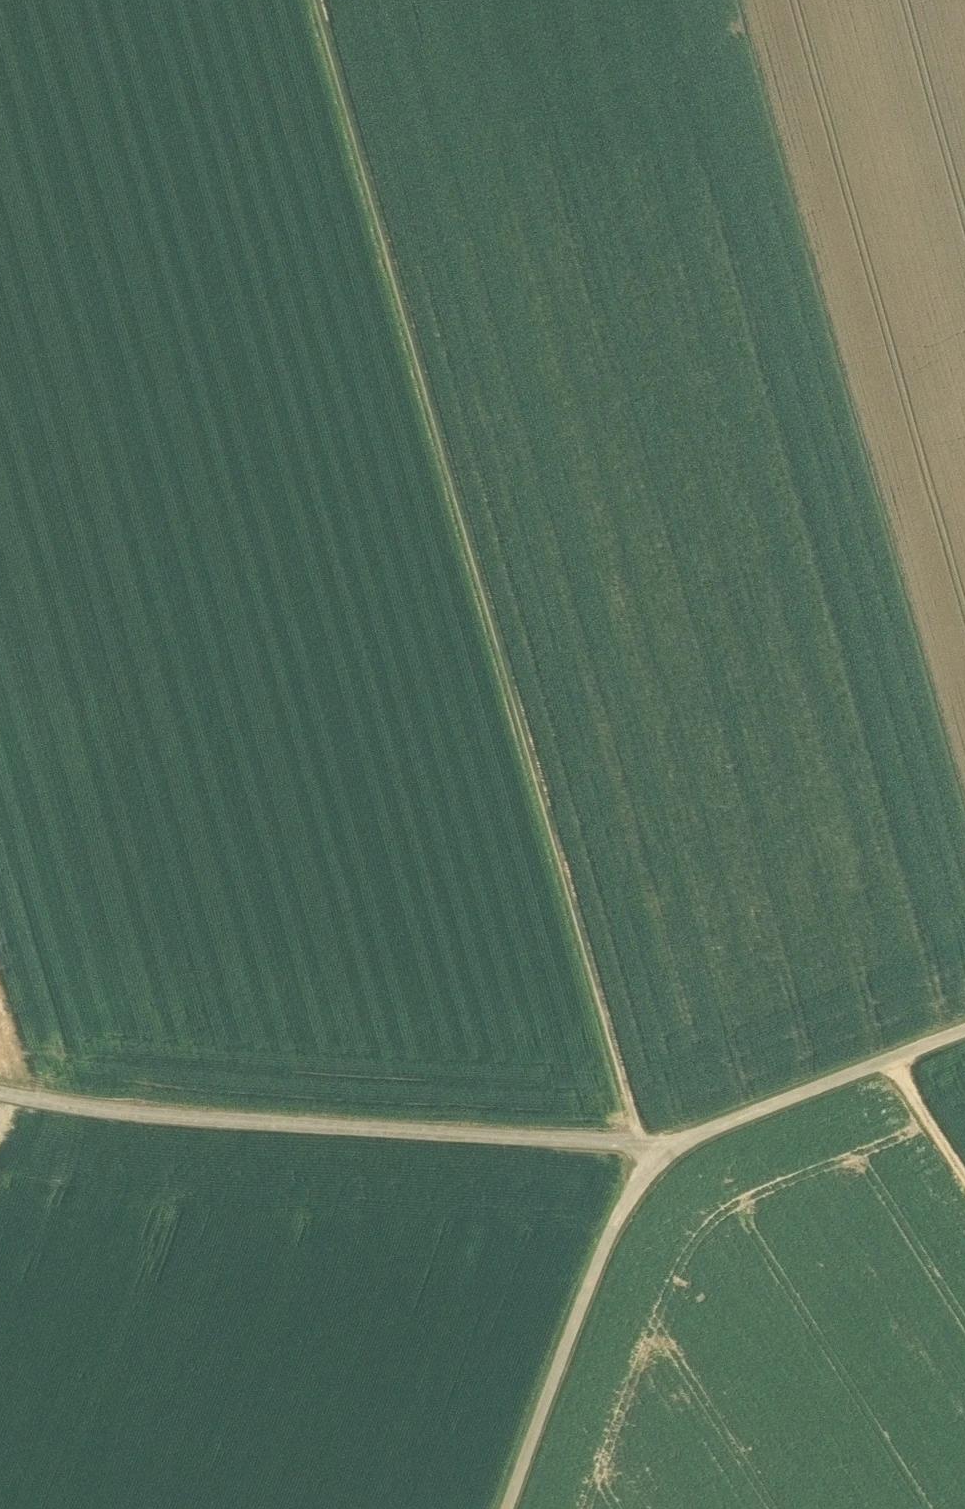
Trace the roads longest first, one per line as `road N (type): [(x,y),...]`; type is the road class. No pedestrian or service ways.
road 1 (track): [(642,1144),(314,0)]
road 2 (unclassified): [(964,1031),(700,1134),(646,1174),(585,1296),(518,1508)]
road 3 (track): [(0,1093),(203,1118),(642,1144),(666,1155)]
road 4 (track): [(891,1060),(964,1176)]

